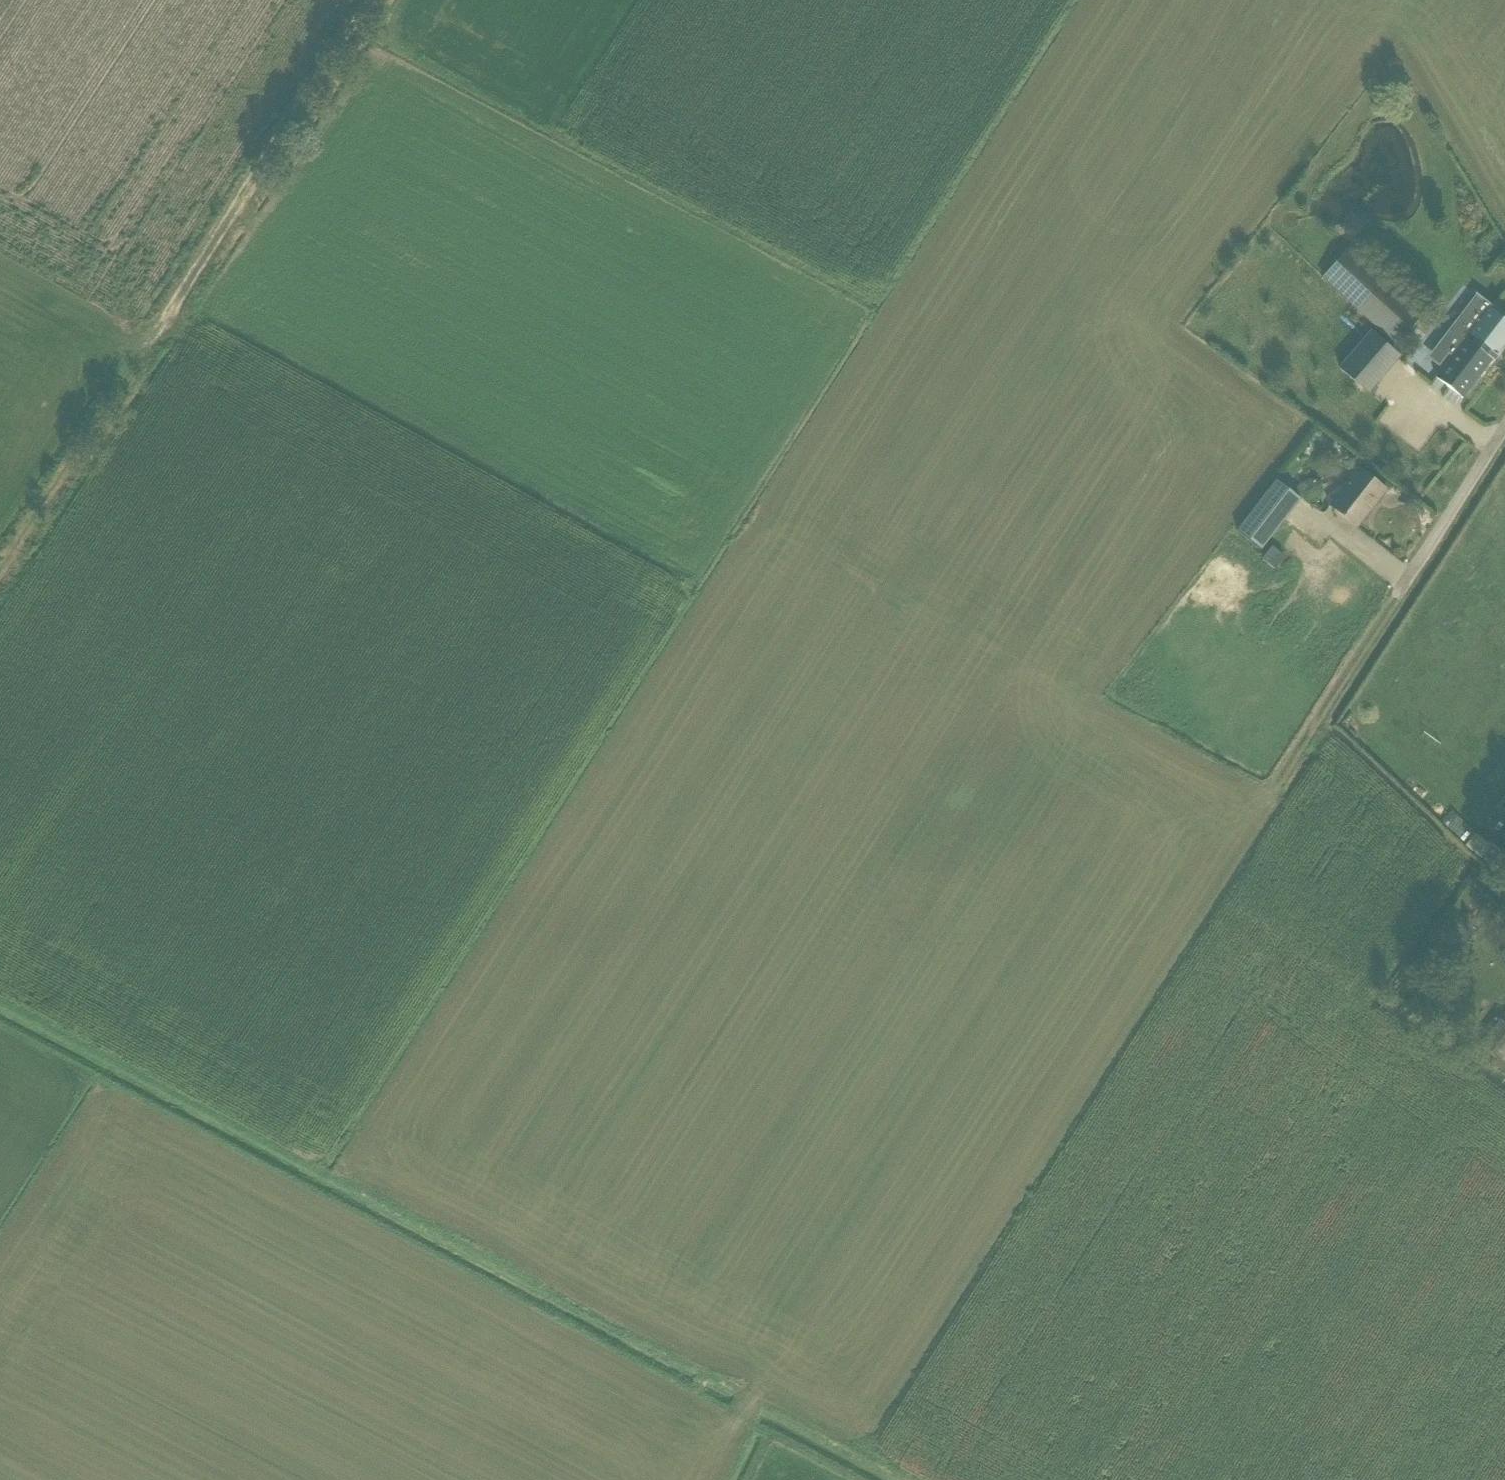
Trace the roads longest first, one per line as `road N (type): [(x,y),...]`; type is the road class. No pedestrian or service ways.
road 1 (track): [(144,356),(376,0)]
road 2 (unclassified): [(1399,601),(1504,439)]

